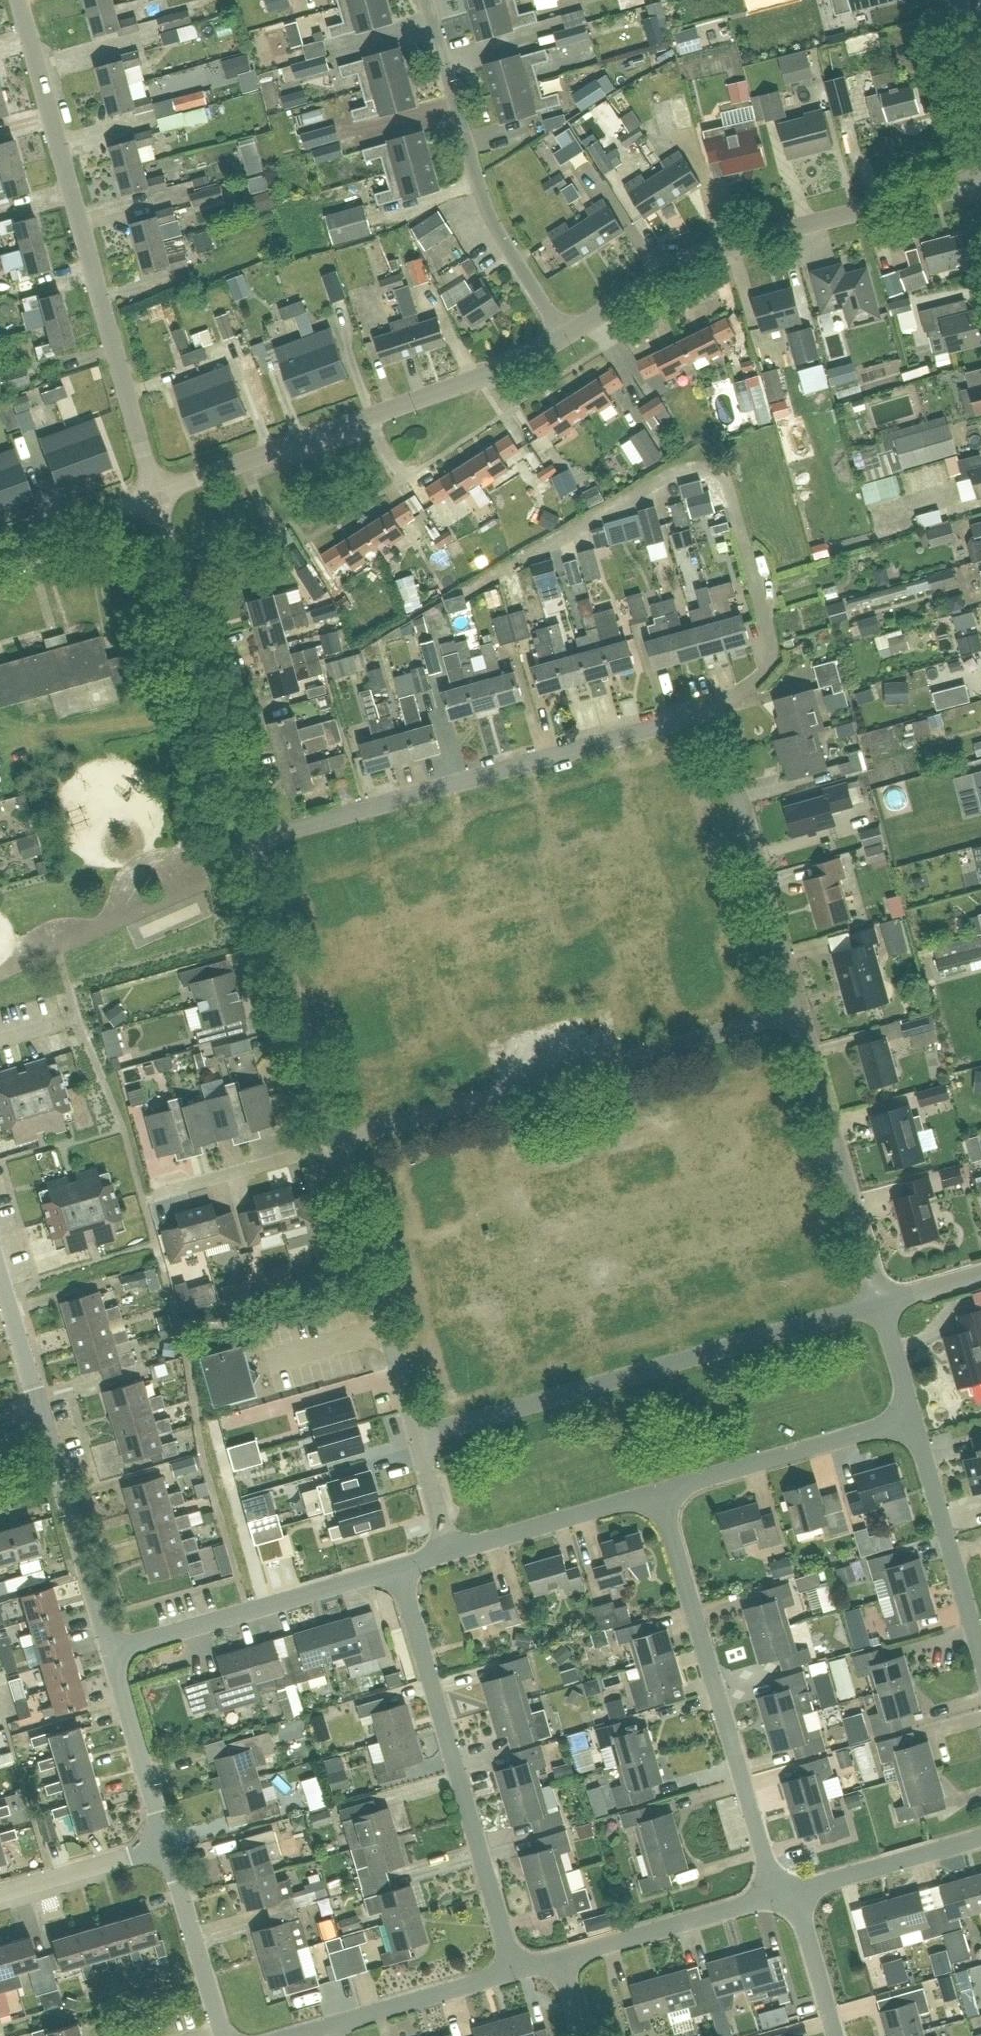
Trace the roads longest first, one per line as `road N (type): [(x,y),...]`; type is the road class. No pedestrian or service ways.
road 1 (residential): [(800,1013),(721,737),(707,723),(688,720),(253,842)]
road 2 (residential): [(155,493),(21,0)]
road 3 (residential): [(336,1144),(800,1013)]
road 4 (residential): [(418,1435),(881,1303)]
road 5 (unclassified): [(564,334),(681,260),(980,182)]
road 6 (unclassified): [(155,493),(505,368),(564,334)]
road 7 (residential): [(775,1897),(660,1490)]
road 8 (residential): [(515,1973),(401,1566)]
road 9 (residential): [(564,334),(493,221),(428,0)]
road 10 (residential): [(253,842),(155,493)]
road 11 (residential): [(336,1144),(253,842)]
road 12 (residential): [(109,1649),(401,1566)]
road 13 (residential): [(418,1435),(336,1144)]
road 14 (residential): [(881,1303),(800,1013)]
road 15 (residential): [(660,1490),(913,1416)]
road 16 (residential): [(980,1660),(913,1416)]
road 17 (residential): [(109,1649),(46,1436)]
road 18 (residential): [(562,1959),(775,1897)]
road 19 (residential): [(450,1550),(660,1490)]
road 20 (residential): [(165,1844),(109,1649)]
road 21 (residential): [(222,2035),(165,1844)]
road 22 (residential): [(324,2029),(515,1973)]
road 23 (residential): [(796,1891),(980,1837)]
road 24 (residential): [(153,1195),(336,1144)]
road 25 (residential): [(0,1891),(165,1844)]
road 26 (unclassified): [(0,550),(155,493)]
road 27 (residential): [(46,1436),(0,1278)]
road 28 (residential): [(837,2035),(796,1891)]

